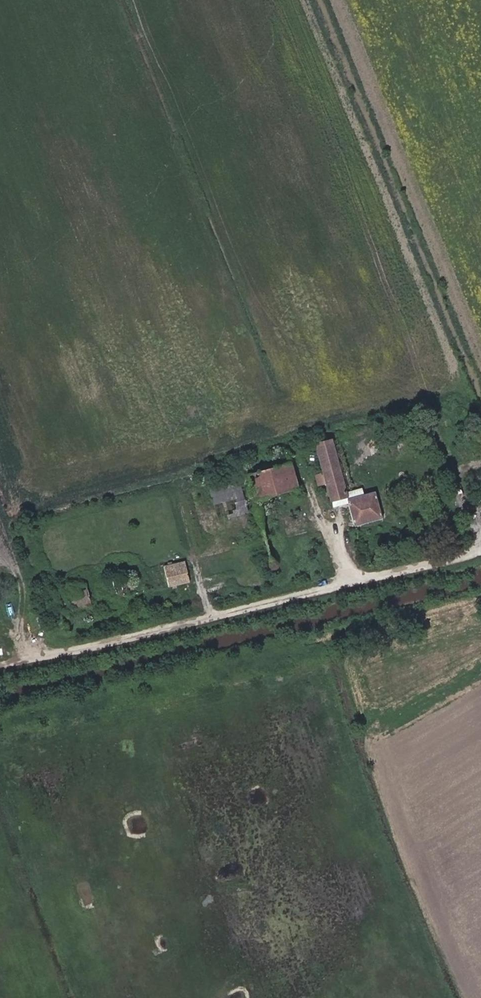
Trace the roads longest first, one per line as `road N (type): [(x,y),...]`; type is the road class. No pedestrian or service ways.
road 1 (track): [(0,673),(480,550)]

